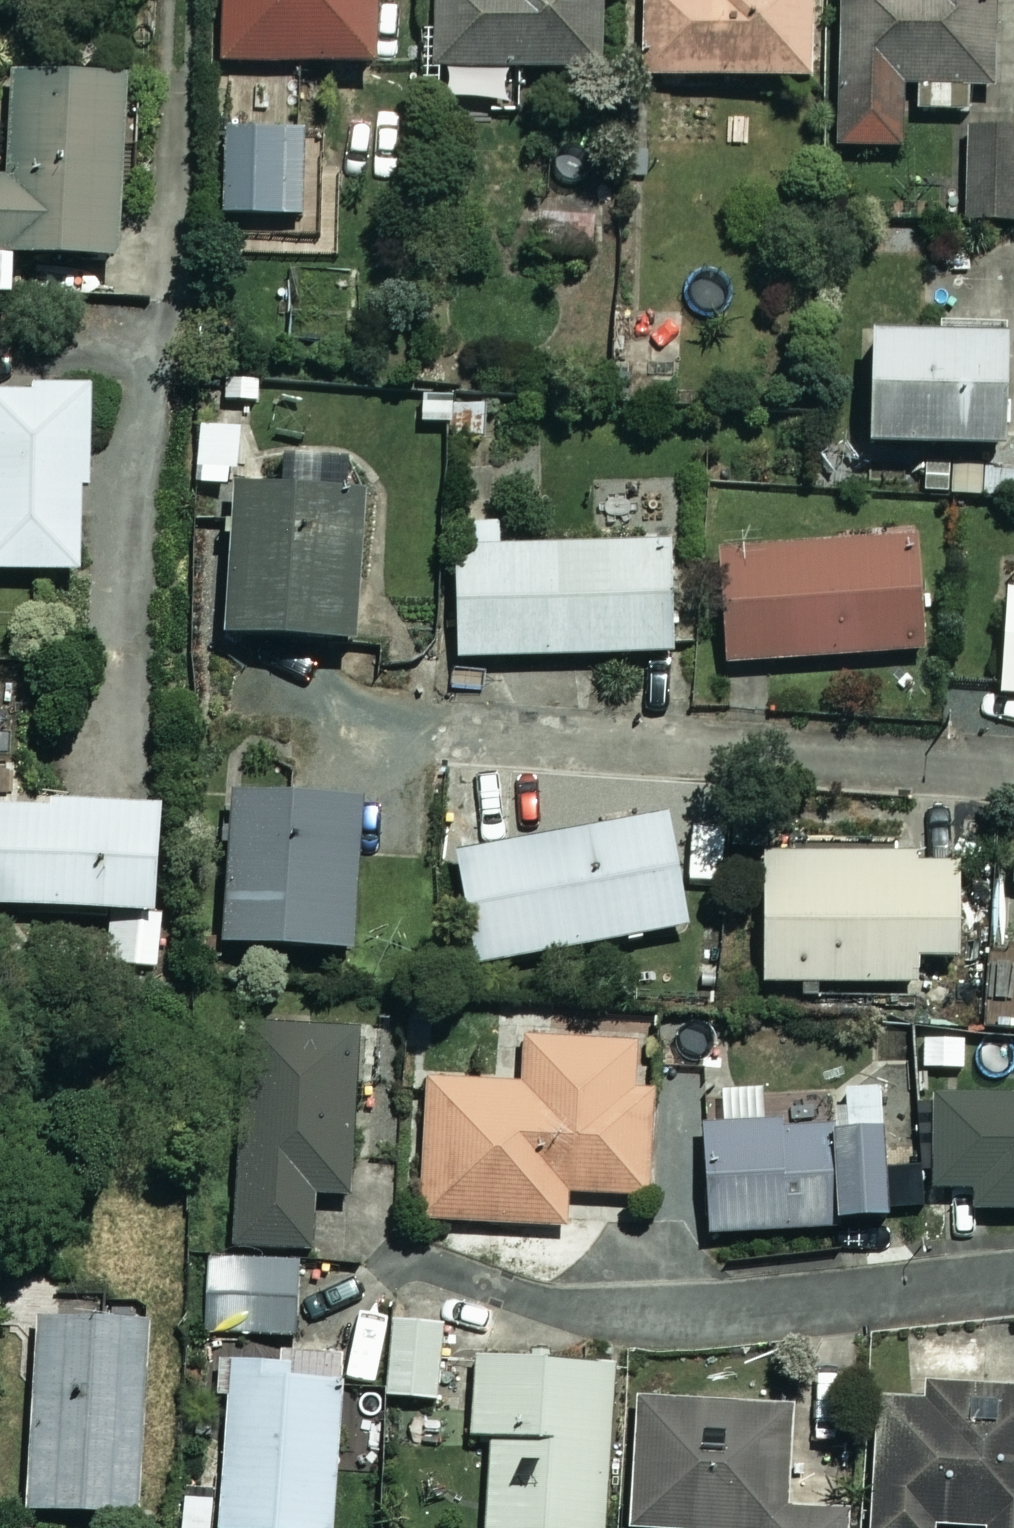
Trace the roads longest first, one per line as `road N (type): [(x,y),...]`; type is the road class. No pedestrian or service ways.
road 1 (residential): [(408,739),(1013,773)]
road 2 (residential): [(426,1266),(546,1308),(656,1317),(1013,1279)]

